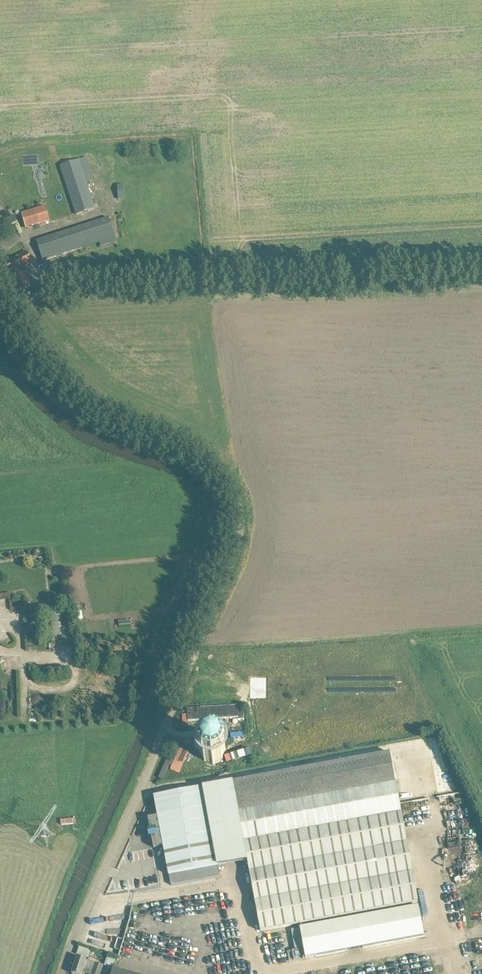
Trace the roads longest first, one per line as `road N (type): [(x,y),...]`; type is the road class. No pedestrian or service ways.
road 1 (unclassified): [(62,973),(235,560),(241,523),(224,473),(82,391),(54,364),(0,281)]
road 2 (track): [(13,304),(80,288),(481,274)]

